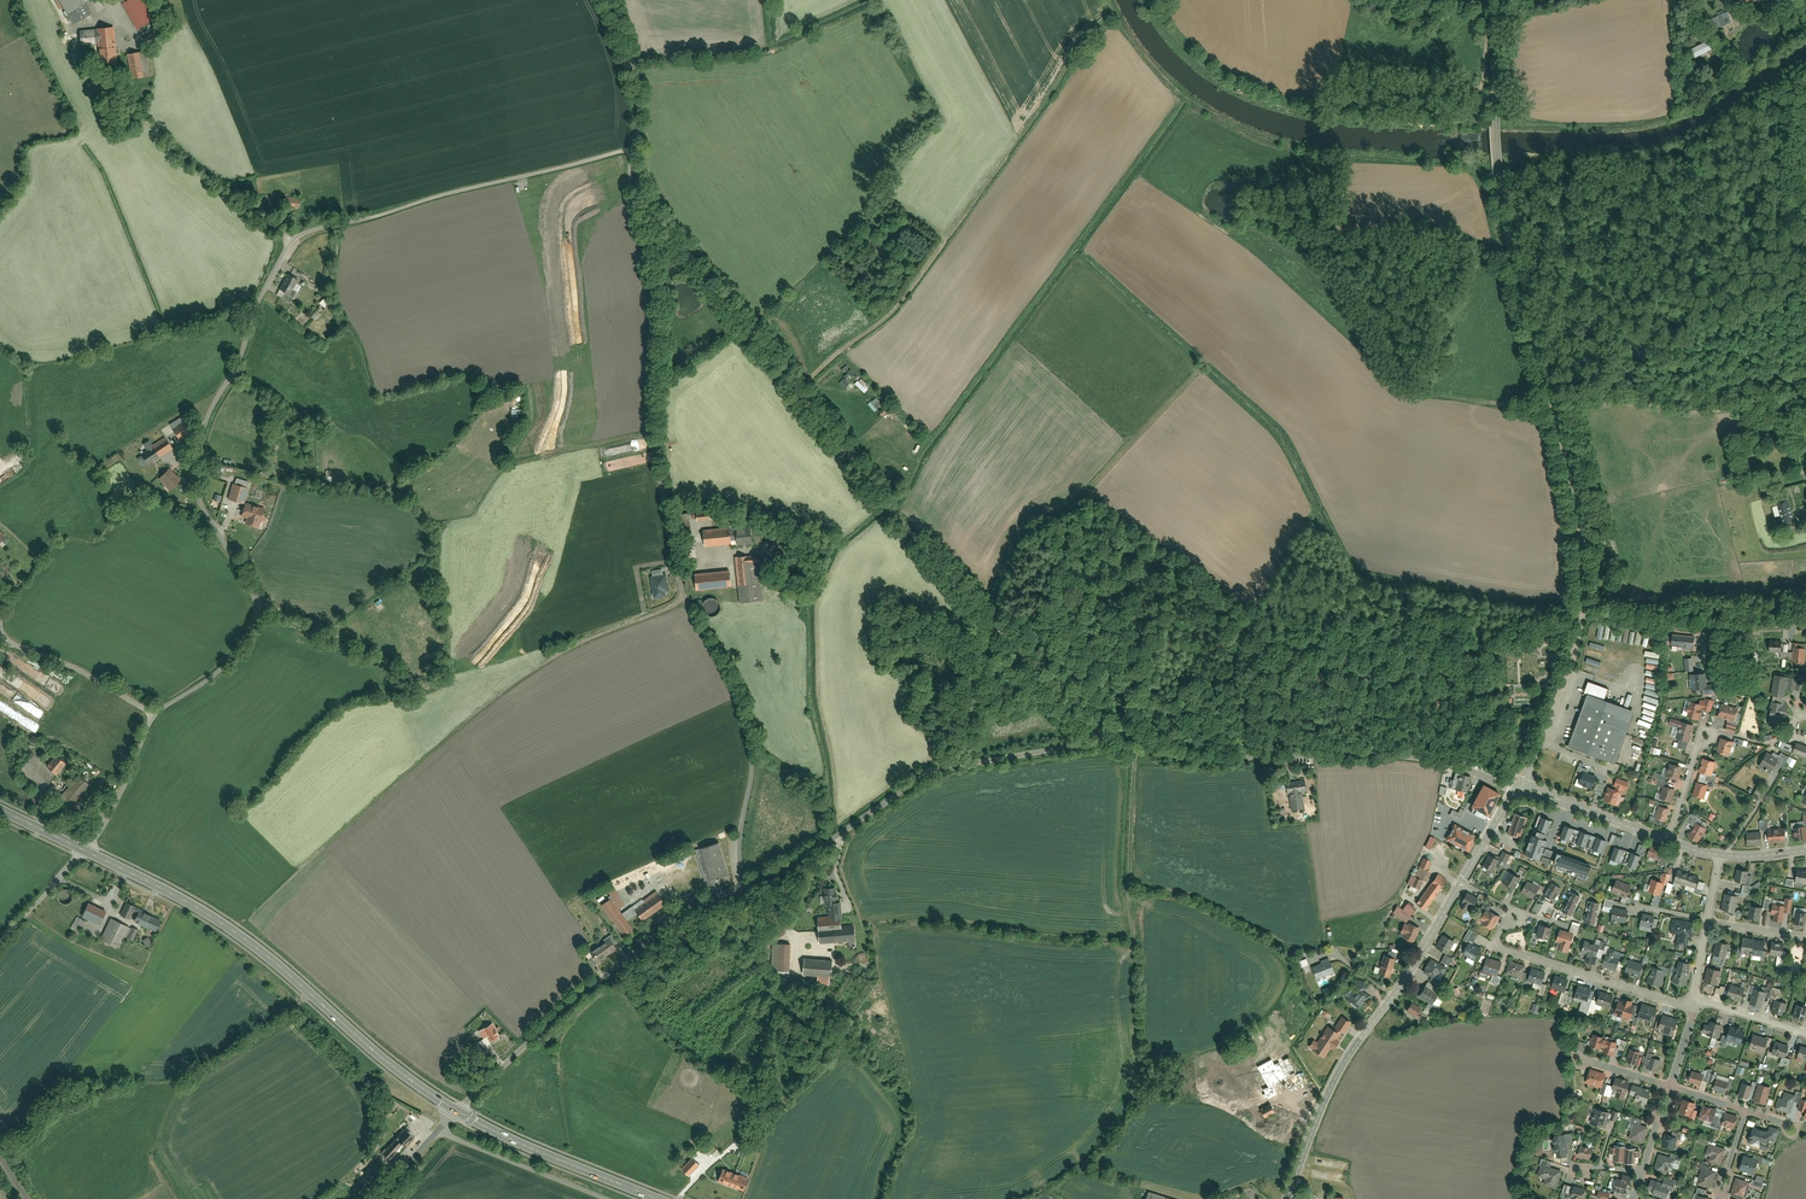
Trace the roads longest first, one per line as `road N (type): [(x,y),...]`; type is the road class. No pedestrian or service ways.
road 1 (residential): [(633,151),(294,238),(256,305),(193,462),(197,498),(254,595),(253,622),(223,668),(152,720),(83,849)]
road 2 (unclassified): [(633,151),(643,192),(873,499),(1066,707),(1103,736)]
road 3 (residential): [(744,887),(748,730),(680,581),(655,453),(659,342),(631,183),(633,151)]
road 4 (unclassified): [(1503,0),(1494,128),(1504,236),(1572,478),(1583,610)]
road 5 (track): [(1116,16),(885,318),(799,392),(791,390)]
road 6 (tertiary): [(1287,1198),(1334,1080),(1403,982),(1519,785)]
road 7 (primary): [(83,849),(249,942),(392,1066),(458,1111)]
road 8 (unclassified): [(1103,736),(1205,757),(1397,756),(1519,785)]
road 9 (unclassified): [(758,882),(928,774),(1103,736)]
road 10 (residential): [(458,1111),(565,1007),(669,929),(744,887)]
road 11 (residential): [(1692,1006),(1505,949),(1498,939),(1517,917)]
road 12 (residential): [(1583,610),(1805,617)]
road 13 (primary): [(458,1111),(659,1198)]
road 14 (unclassified): [(1583,610),(1565,680),(1519,785)]
road 15 (unclassified): [(442,1128),(606,1198)]
road 16 (tertiary): [(1519,785),(1666,837)]
road 17 (unclassified): [(612,0),(636,63),(633,151)]
road 18 (track): [(1554,404),(1430,389)]
road 19 (residential): [(0,941),(83,849)]

